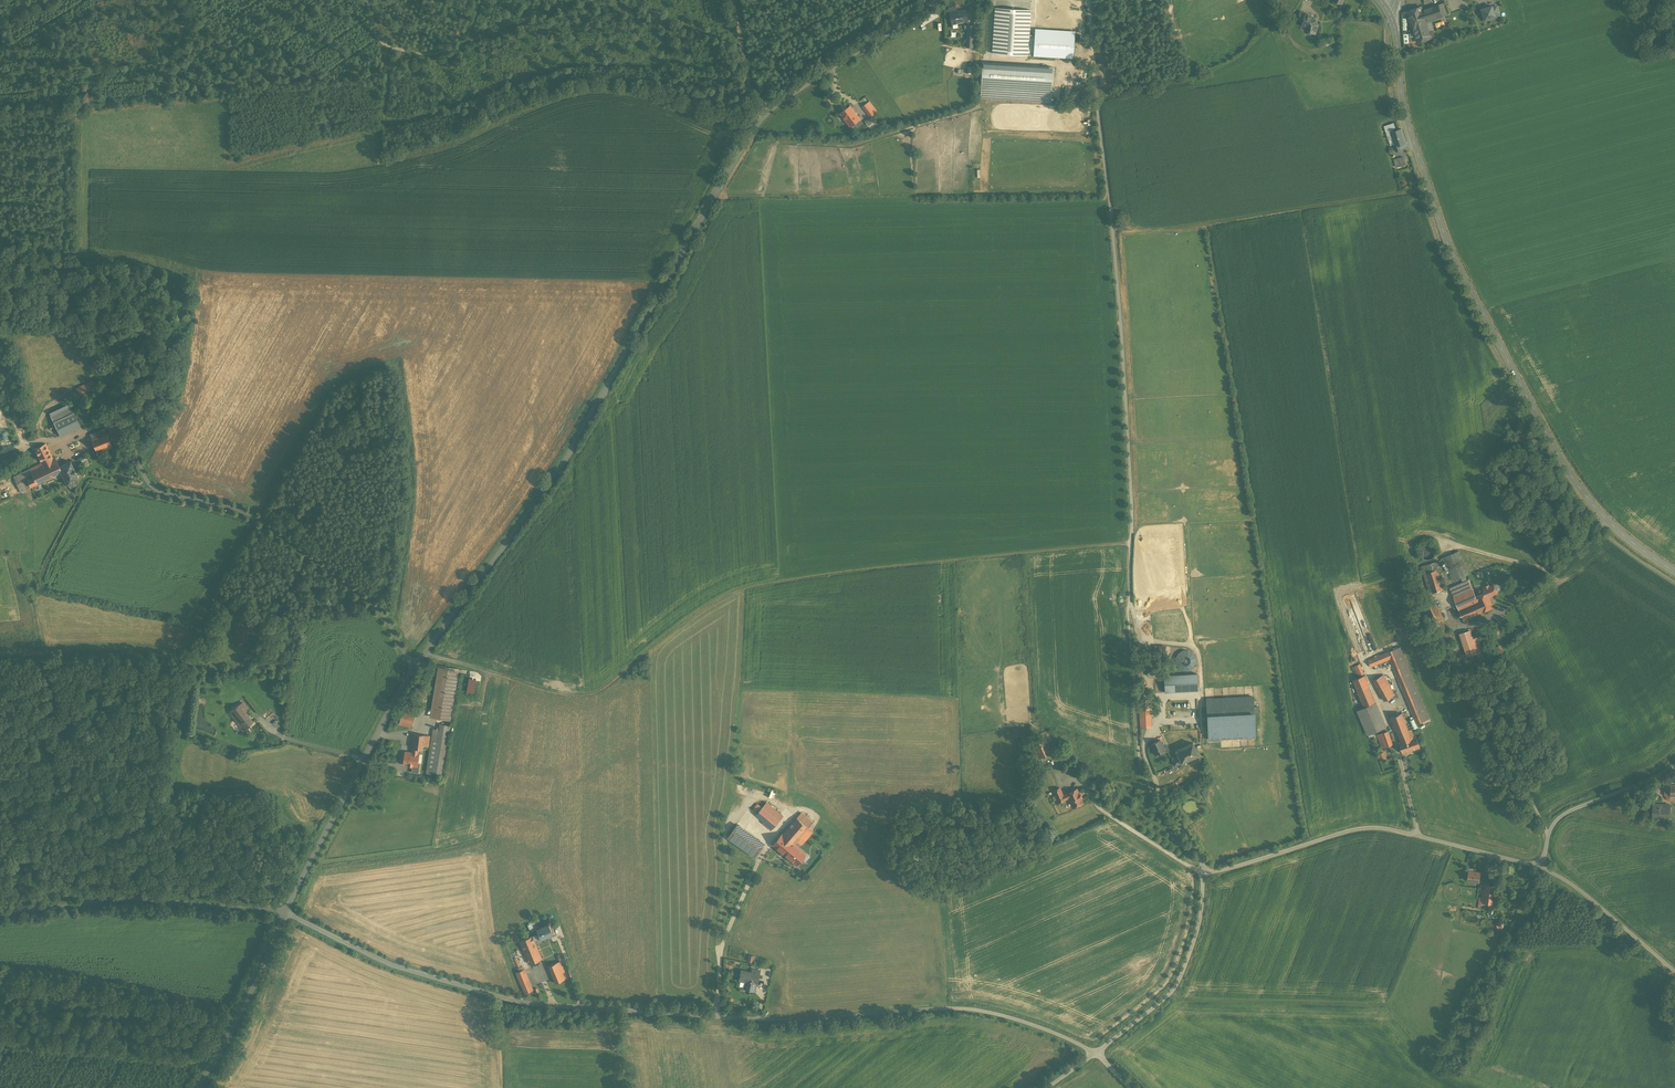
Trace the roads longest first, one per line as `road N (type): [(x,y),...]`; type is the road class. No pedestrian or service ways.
road 1 (unclassified): [(940,0),(760,121),(580,435),(413,668),(285,913)]
road 2 (unclassified): [(1096,1053),(1032,1025),(966,1009),(781,1020),(524,1002),(391,964),(285,913)]
road 3 (tertiary): [(1674,572),(1583,493),(1458,266),(1409,127),(1387,11)]
road 4 (unclassified): [(1128,594),(1122,344),(1089,0)]
road 5 (track): [(638,0),(744,57),(571,61),(398,121),(387,108),(386,65)]
road 6 (unclassified): [(1541,868),(1371,828),(1203,872)]
road 7 (track): [(386,65),(173,87),(187,0)]
road 8 (unclassified): [(0,912),(121,896),(285,913)]
road 9 (track): [(367,0),(386,44),(432,54),(590,0)]
road 10 (unclassified): [(1203,872),(1197,928),(1176,984),(1096,1053)]
road 11 (unclassified): [(285,913),(195,1087)]
road 12 (unclassified): [(1203,872),(1146,781),(1136,694)]
road 13 (unclassified): [(1674,765),(1559,817),(1541,868)]
road 14 (track): [(120,431),(135,382),(165,347),(169,272)]
road 15 (unclassified): [(1674,971),(1587,895),(1541,868)]
road 16 (track): [(135,382),(74,319),(21,305)]

